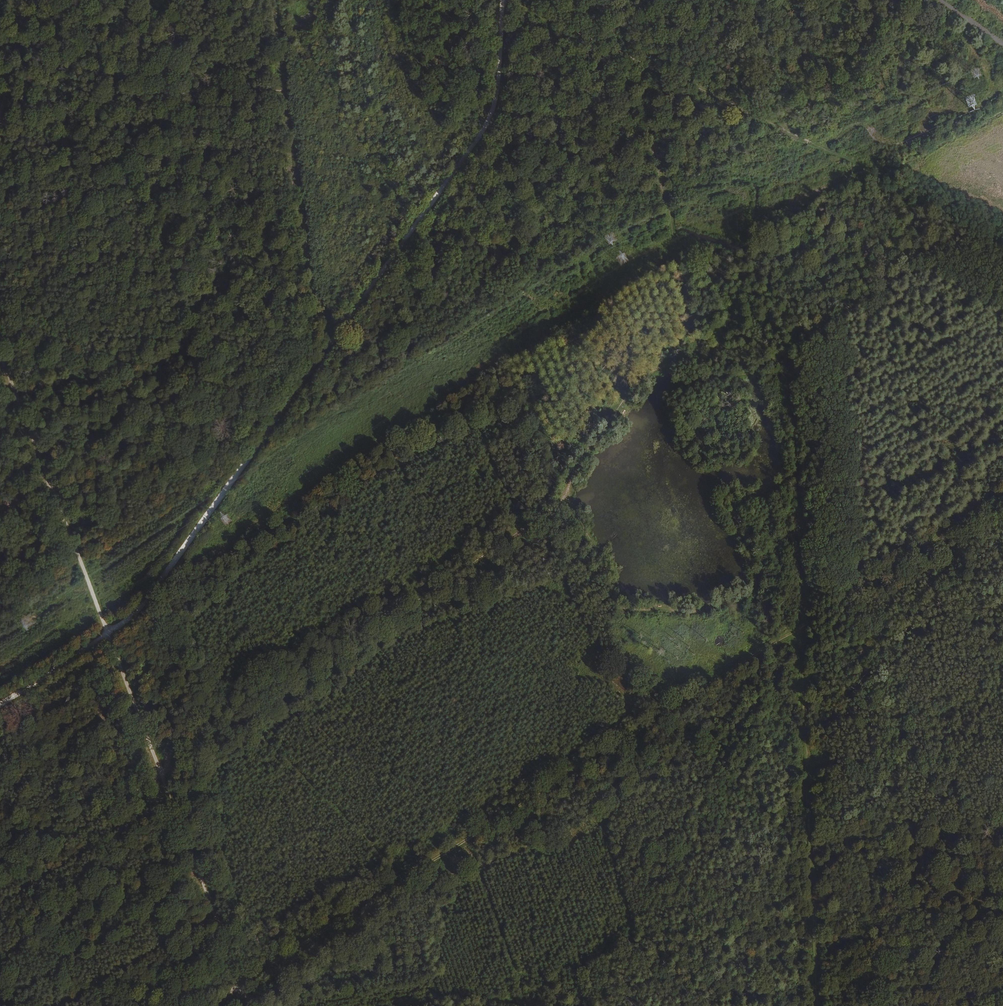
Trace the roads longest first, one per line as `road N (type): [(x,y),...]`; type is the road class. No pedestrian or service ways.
road 1 (track): [(1002,496),(242,982)]
road 2 (track): [(251,1005),(109,631)]
road 3 (track): [(1002,483),(799,488)]

